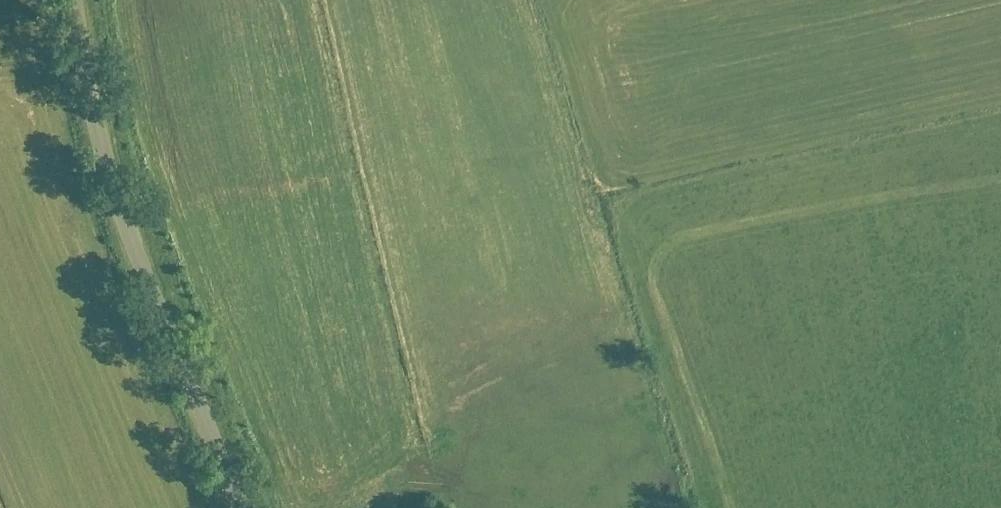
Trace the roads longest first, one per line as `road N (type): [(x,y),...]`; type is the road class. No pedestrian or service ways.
road 1 (unclassified): [(248,507),(89,118),(74,0)]

